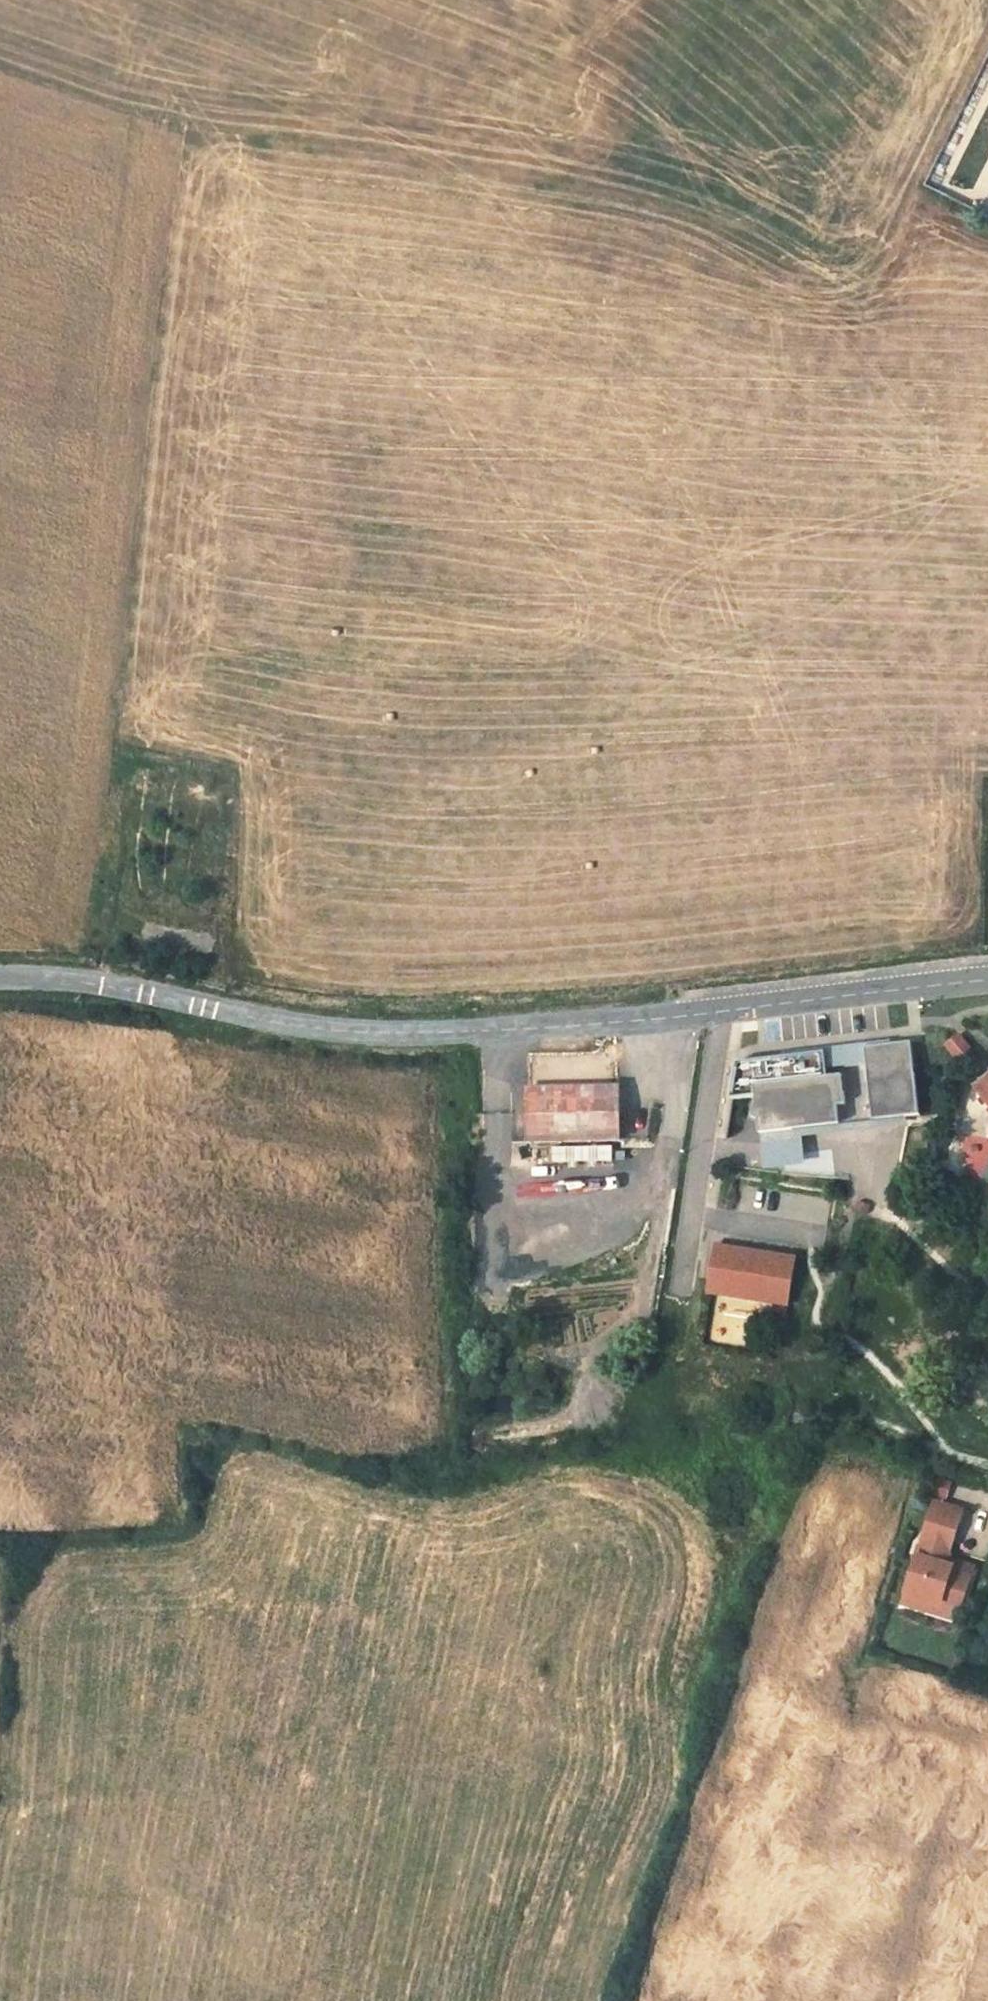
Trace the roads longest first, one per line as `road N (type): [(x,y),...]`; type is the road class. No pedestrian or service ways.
road 1 (unclassified): [(987,980),(572,1026),(443,1032),(356,1032),(80,981),(0,978)]

